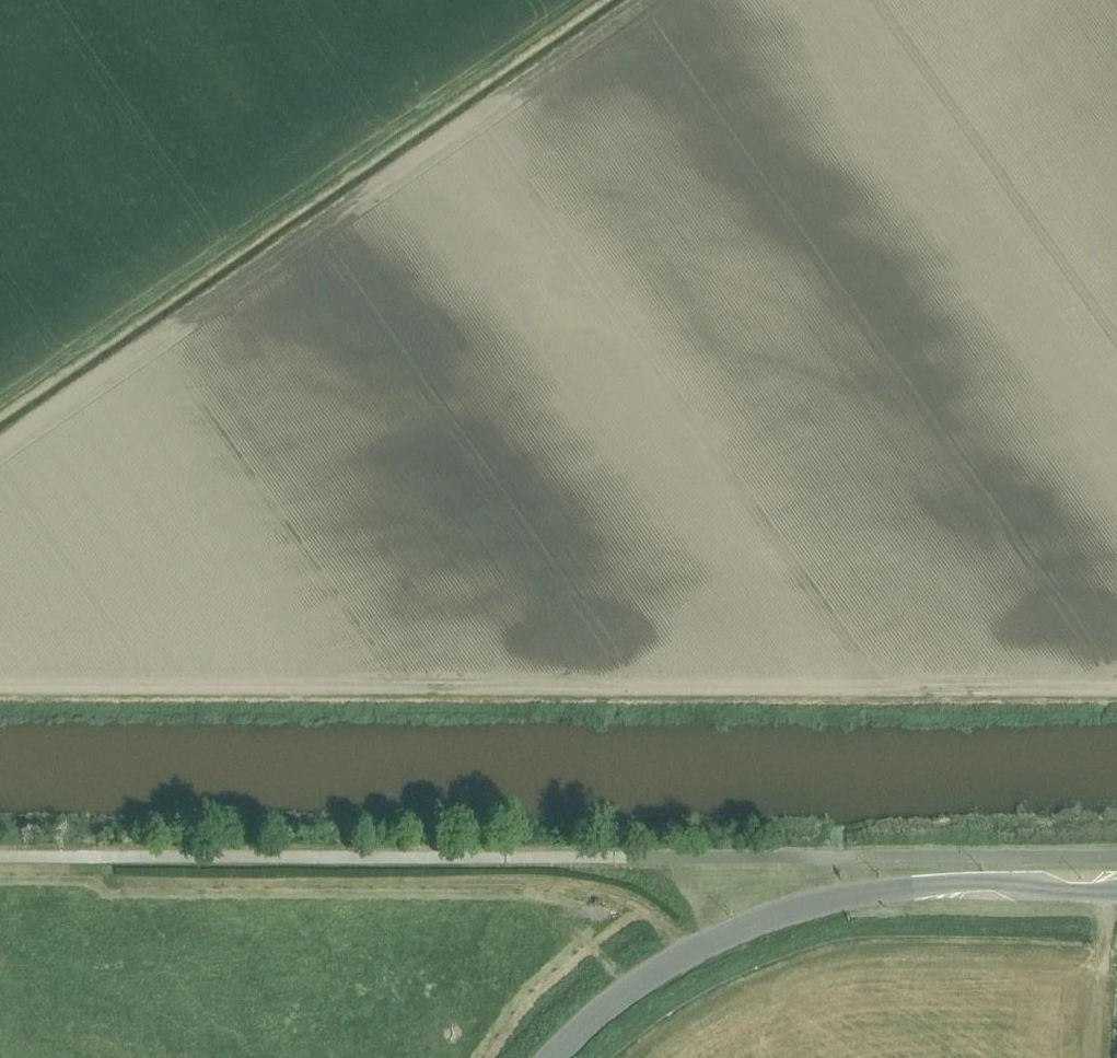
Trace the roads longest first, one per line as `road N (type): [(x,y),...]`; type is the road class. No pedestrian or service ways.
road 1 (track): [(685,953),(641,896),(613,884),(185,882)]
road 2 (unclassified): [(550,1057),(613,1000),(685,953),(754,921),(844,896)]
road 3 (unclassified): [(1116,888),(990,881),(844,896)]

